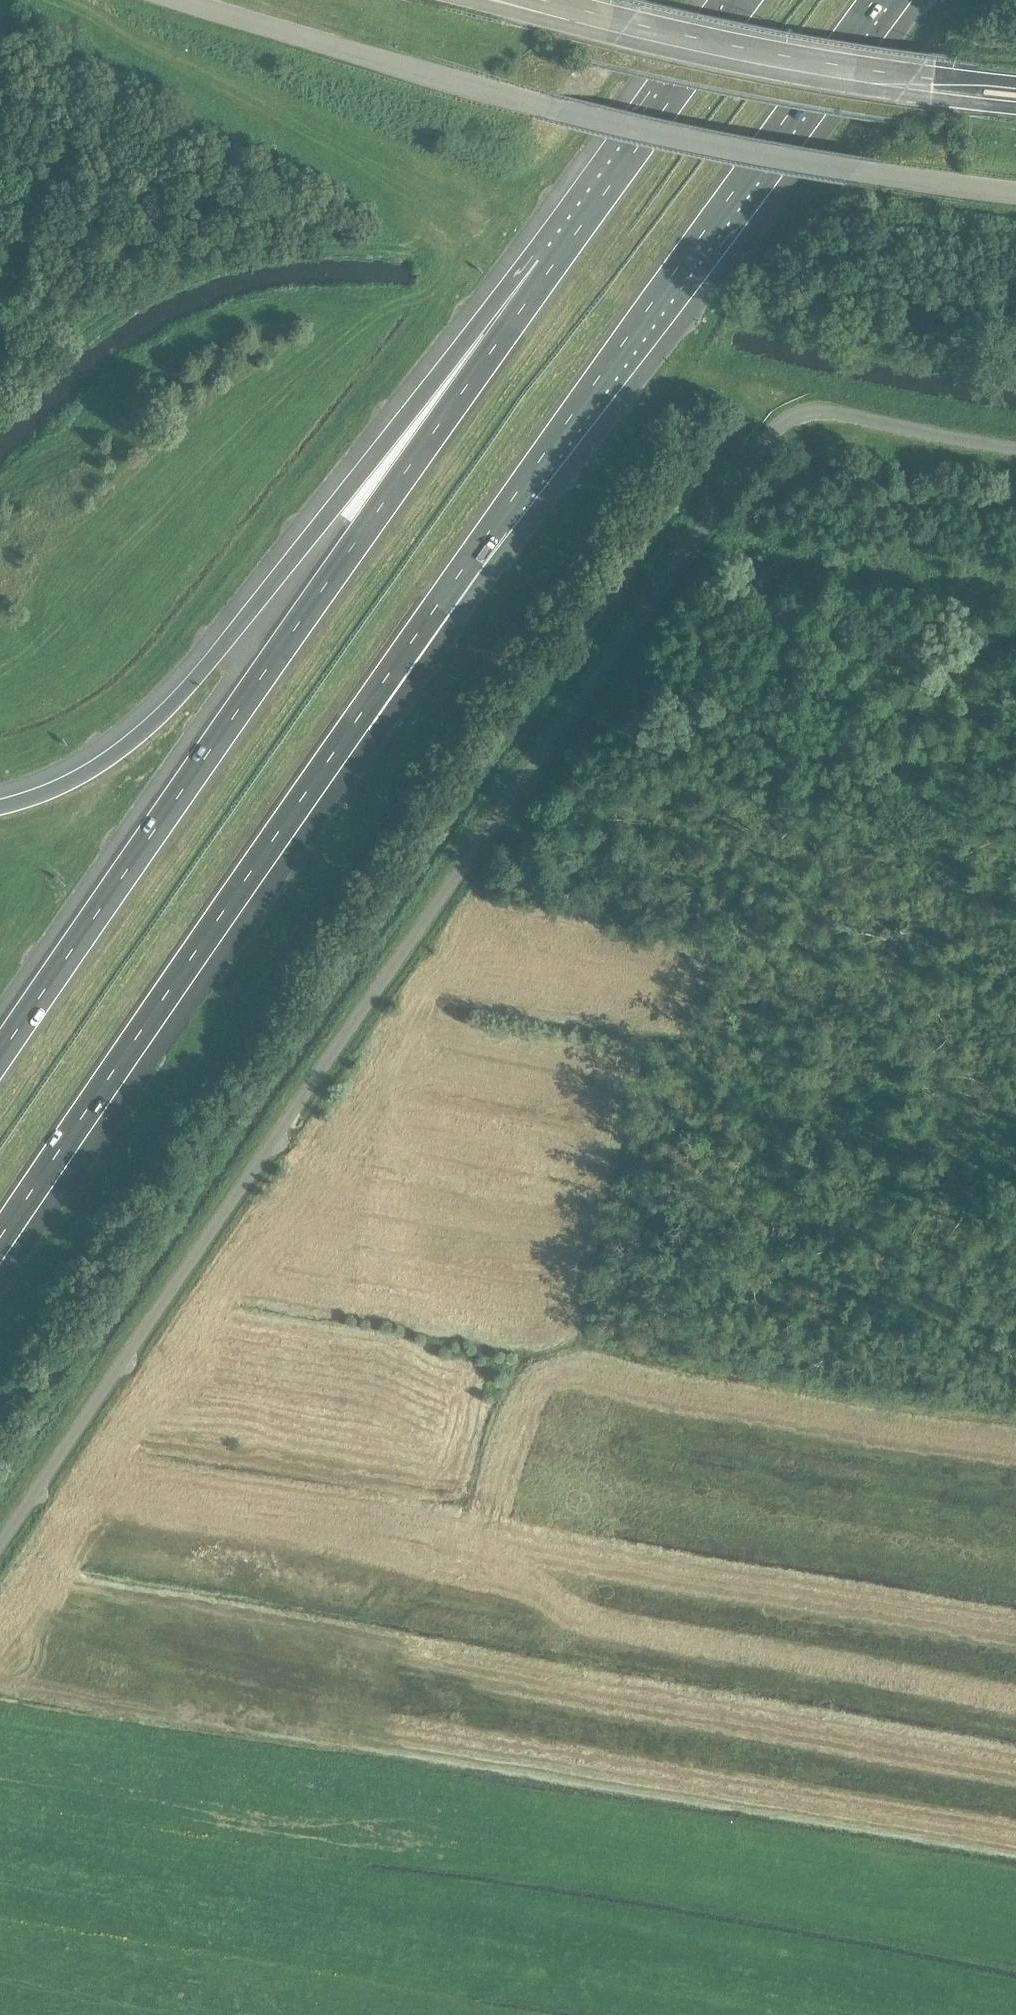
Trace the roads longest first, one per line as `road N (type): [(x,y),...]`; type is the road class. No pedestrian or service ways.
road 1 (unclassified): [(0,1548),(735,472),(786,423),(826,414),(1015,450)]
road 2 (motorway): [(0,1237),(475,550),(874,0)]
road 3 (motorway): [(551,265),(0,1055)]
road 4 (tertiary): [(187,0),(644,129),(1015,191)]
road 5 (motorway): [(551,265),(137,737),(61,785),(0,805)]
road 6 (secondary): [(456,0),(719,65),(1015,108)]
road 7 (secondary): [(1015,83),(741,48),(540,0)]
road 8 (motorway): [(745,0),(551,265)]

